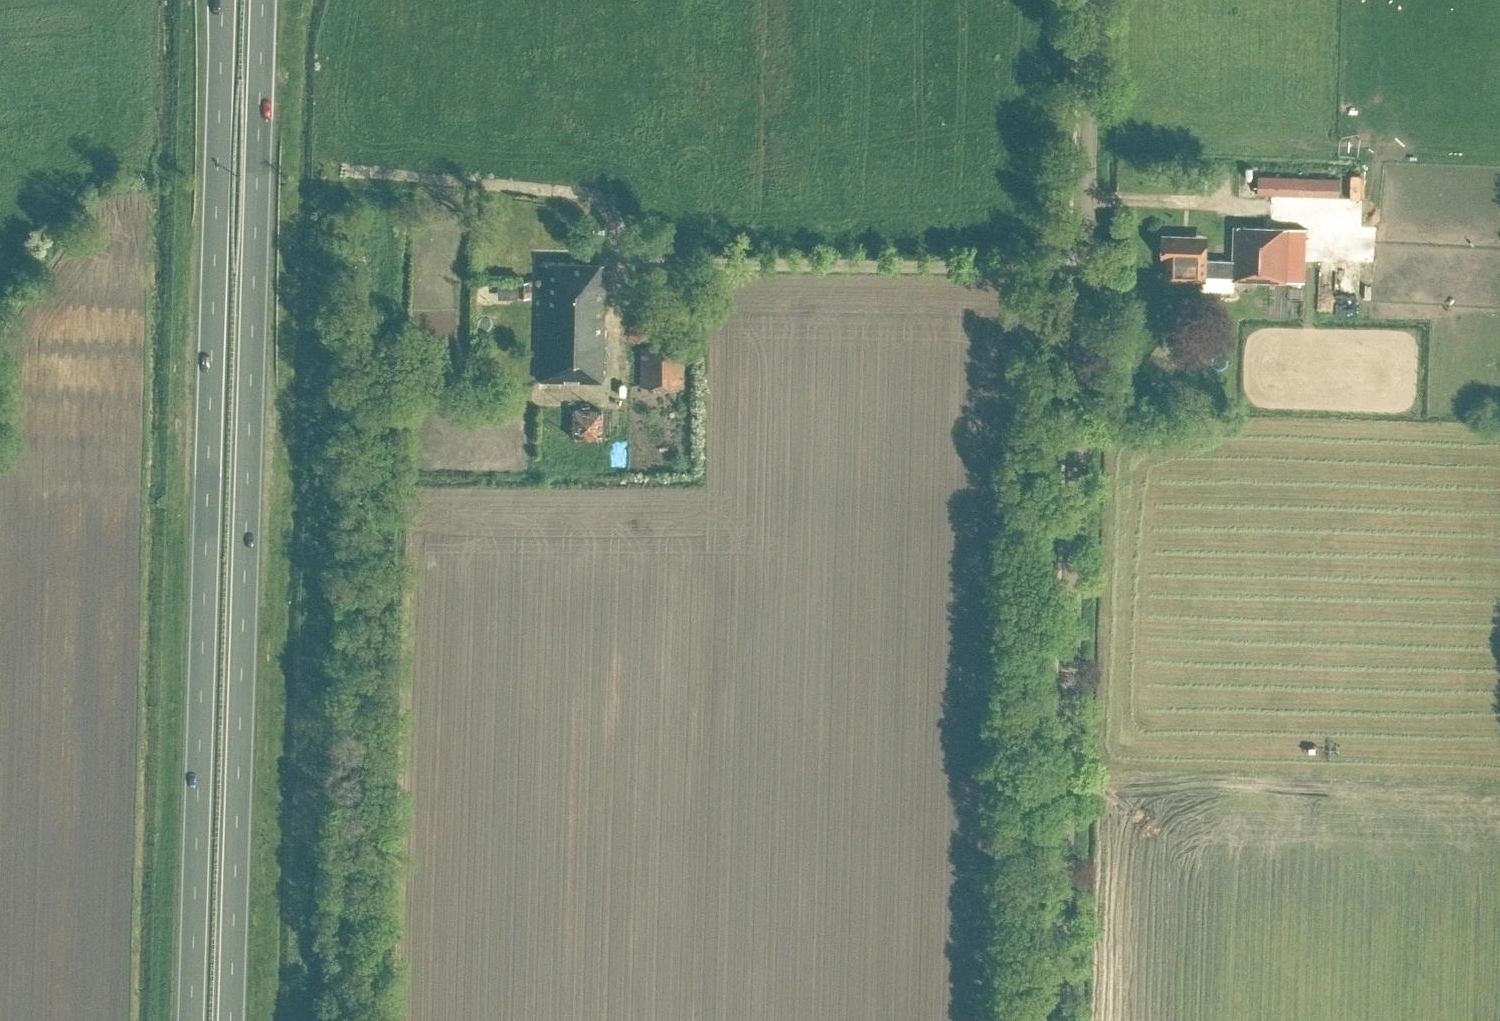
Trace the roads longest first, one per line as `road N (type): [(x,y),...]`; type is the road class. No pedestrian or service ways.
road 1 (trunk): [(230,1020),(261,0)]
road 2 (trunk): [(222,0),(191,1020)]
road 3 (tertiary): [(1059,1020),(1088,0)]

